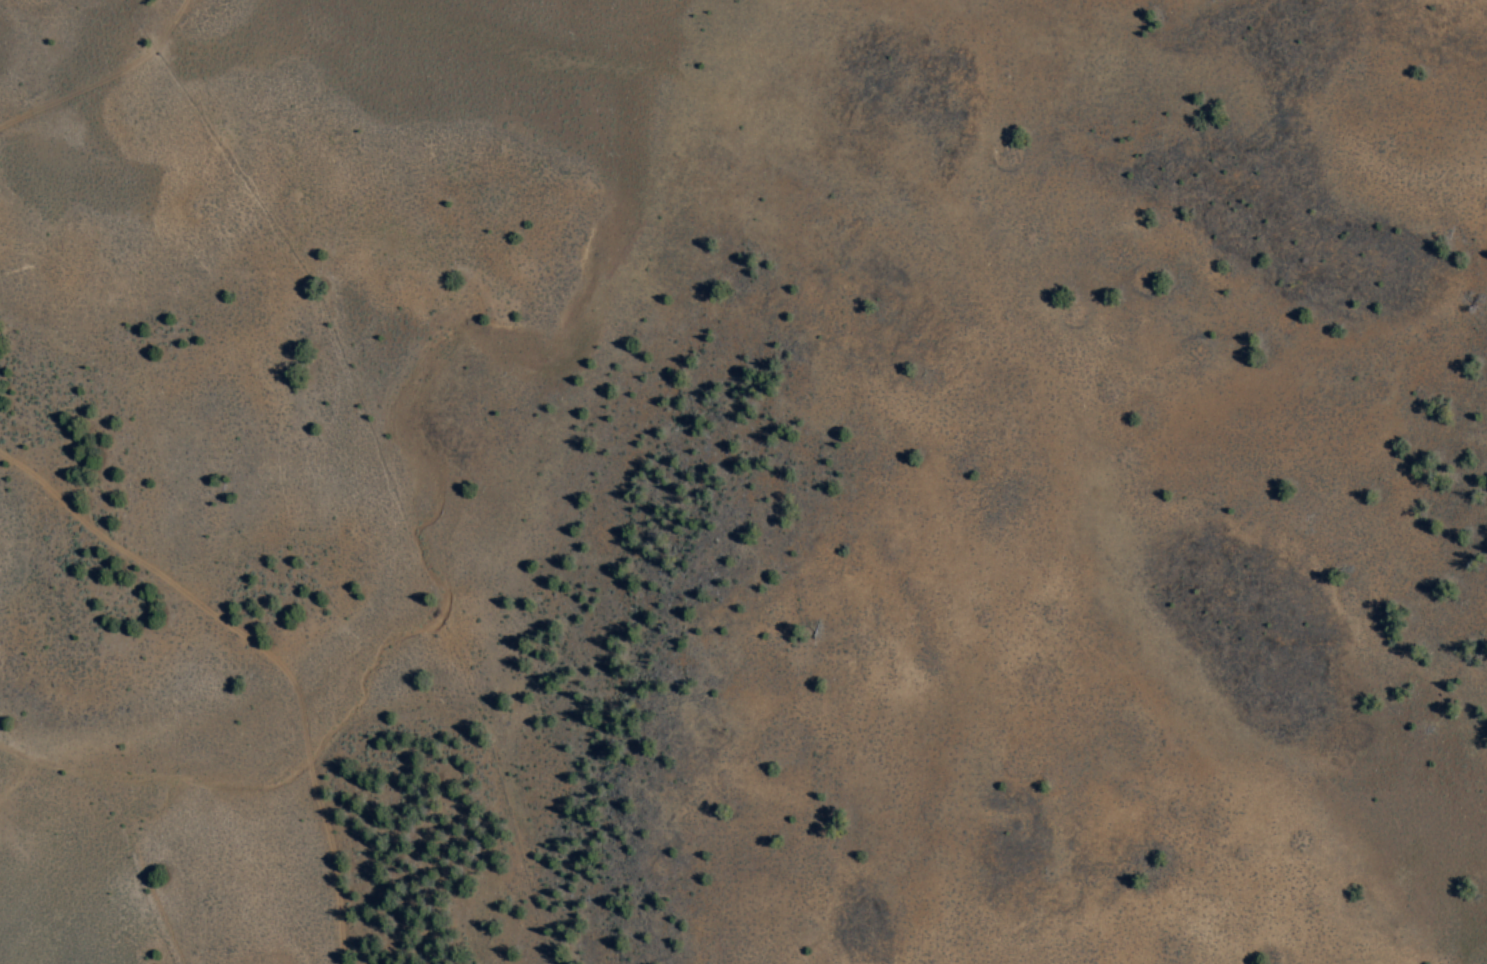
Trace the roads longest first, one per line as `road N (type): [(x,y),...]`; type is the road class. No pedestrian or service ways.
road 1 (track): [(346,963),(326,809),(291,676),(0,455)]
road 2 (track): [(0,132),(140,66),(191,0)]

